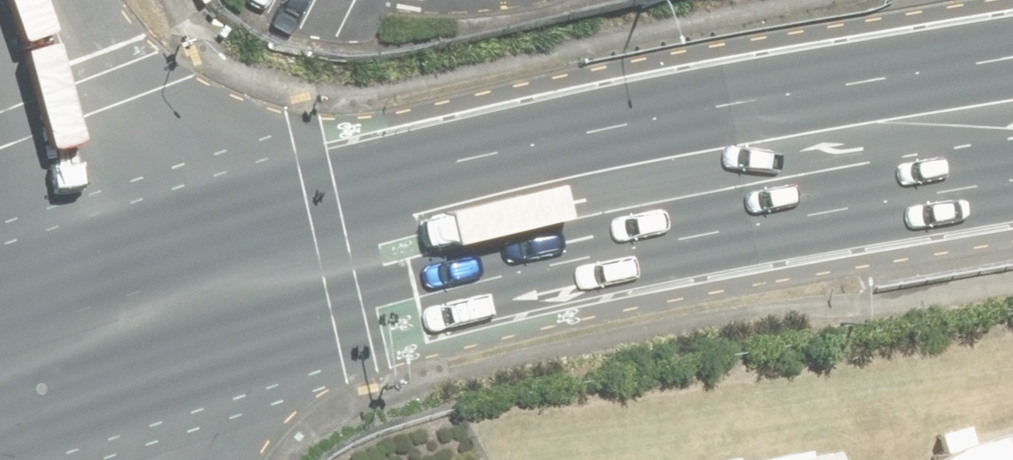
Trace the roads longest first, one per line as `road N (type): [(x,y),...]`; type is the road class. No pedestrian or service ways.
road 1 (primary): [(110,322),(343,243),(965,50),(1012,42)]
road 2 (primary): [(1012,171),(110,322)]
road 3 (unclassified): [(110,322),(67,199),(0,48)]

